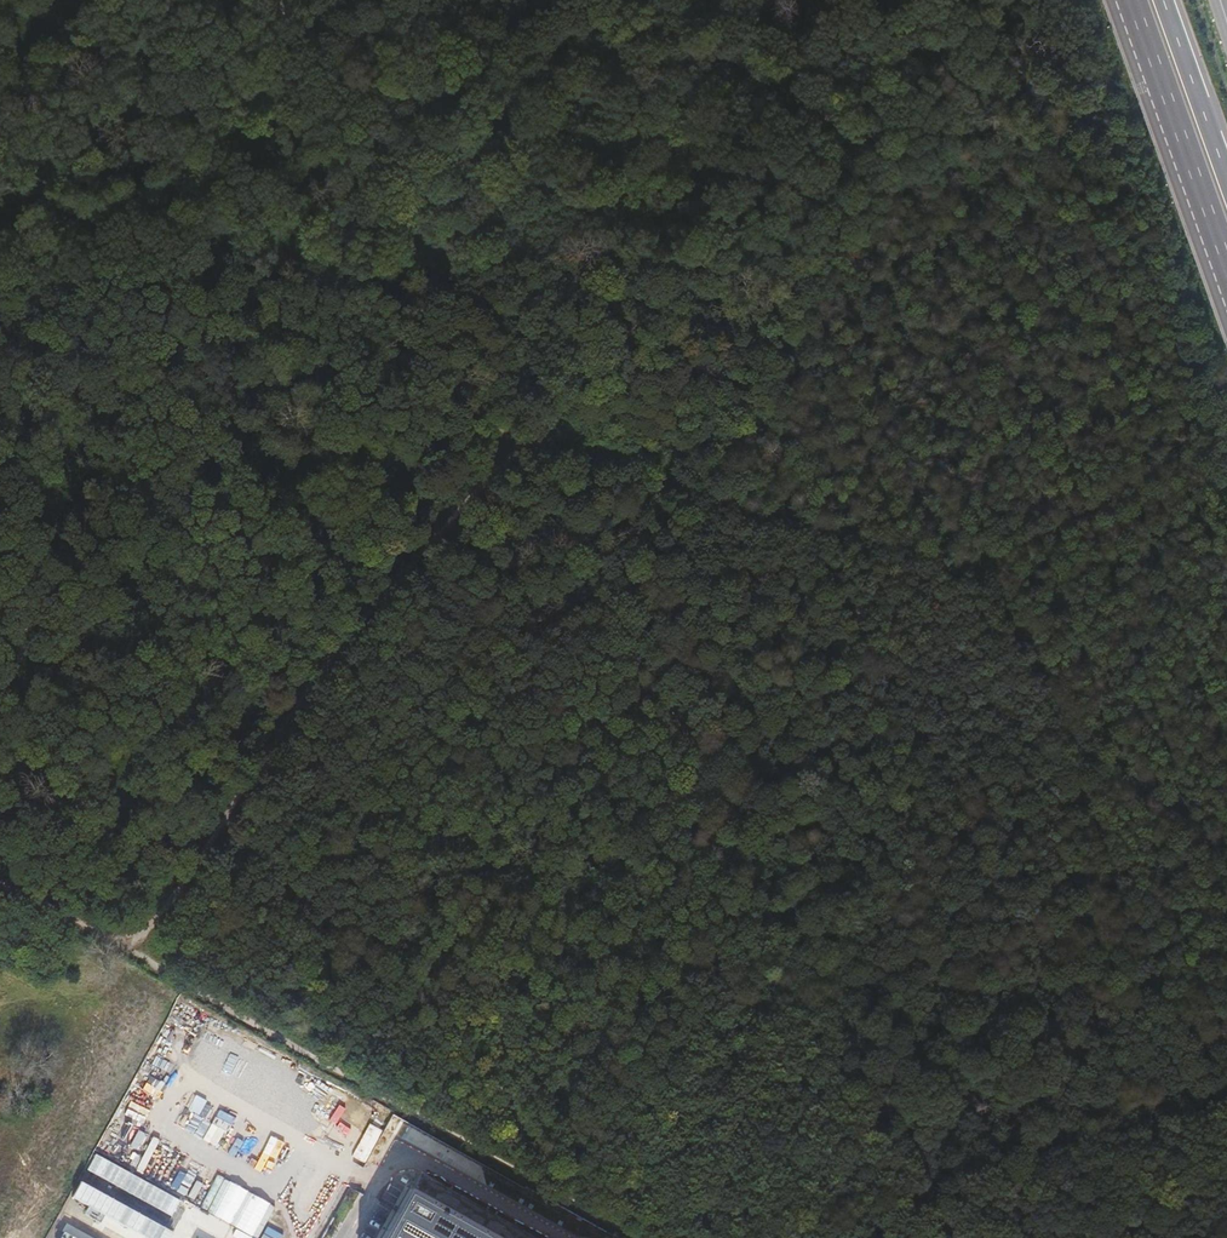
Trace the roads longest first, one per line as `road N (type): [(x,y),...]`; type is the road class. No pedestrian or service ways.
road 1 (track): [(920,0),(484,483),(126,952)]
road 2 (track): [(633,1237),(126,952)]
road 3 (trunk): [(1132,0),(1226,265)]
road 4 (trunk): [(1226,173),(1165,0)]
road 5 (track): [(126,952),(0,883)]

